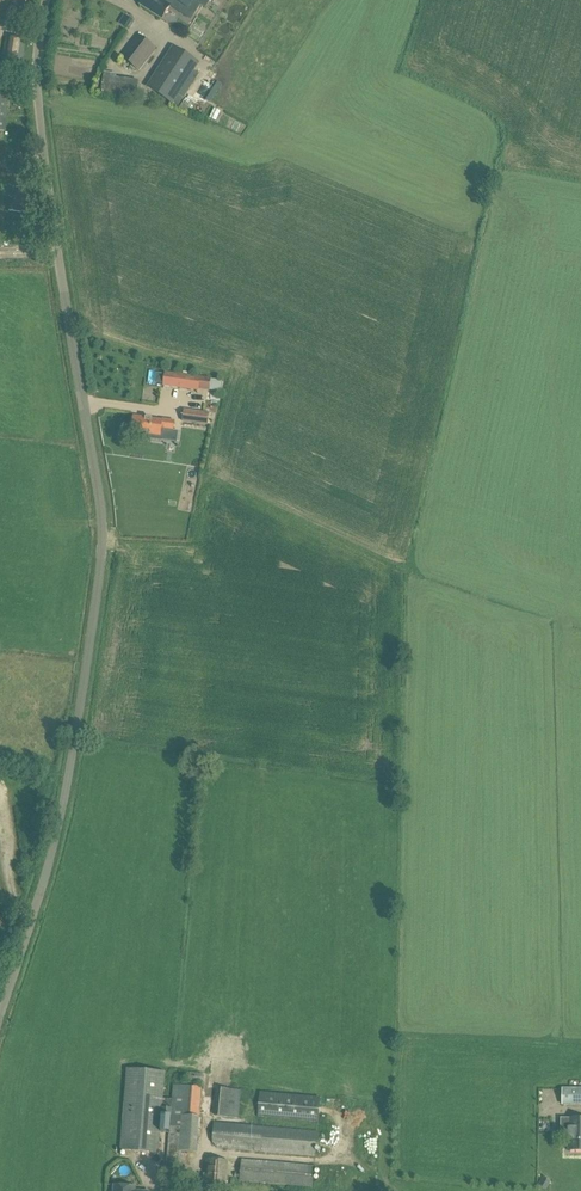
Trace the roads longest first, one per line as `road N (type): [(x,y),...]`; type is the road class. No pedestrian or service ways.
road 1 (unclassified): [(0,1039),(49,867),(99,556),(33,80),(48,0)]

